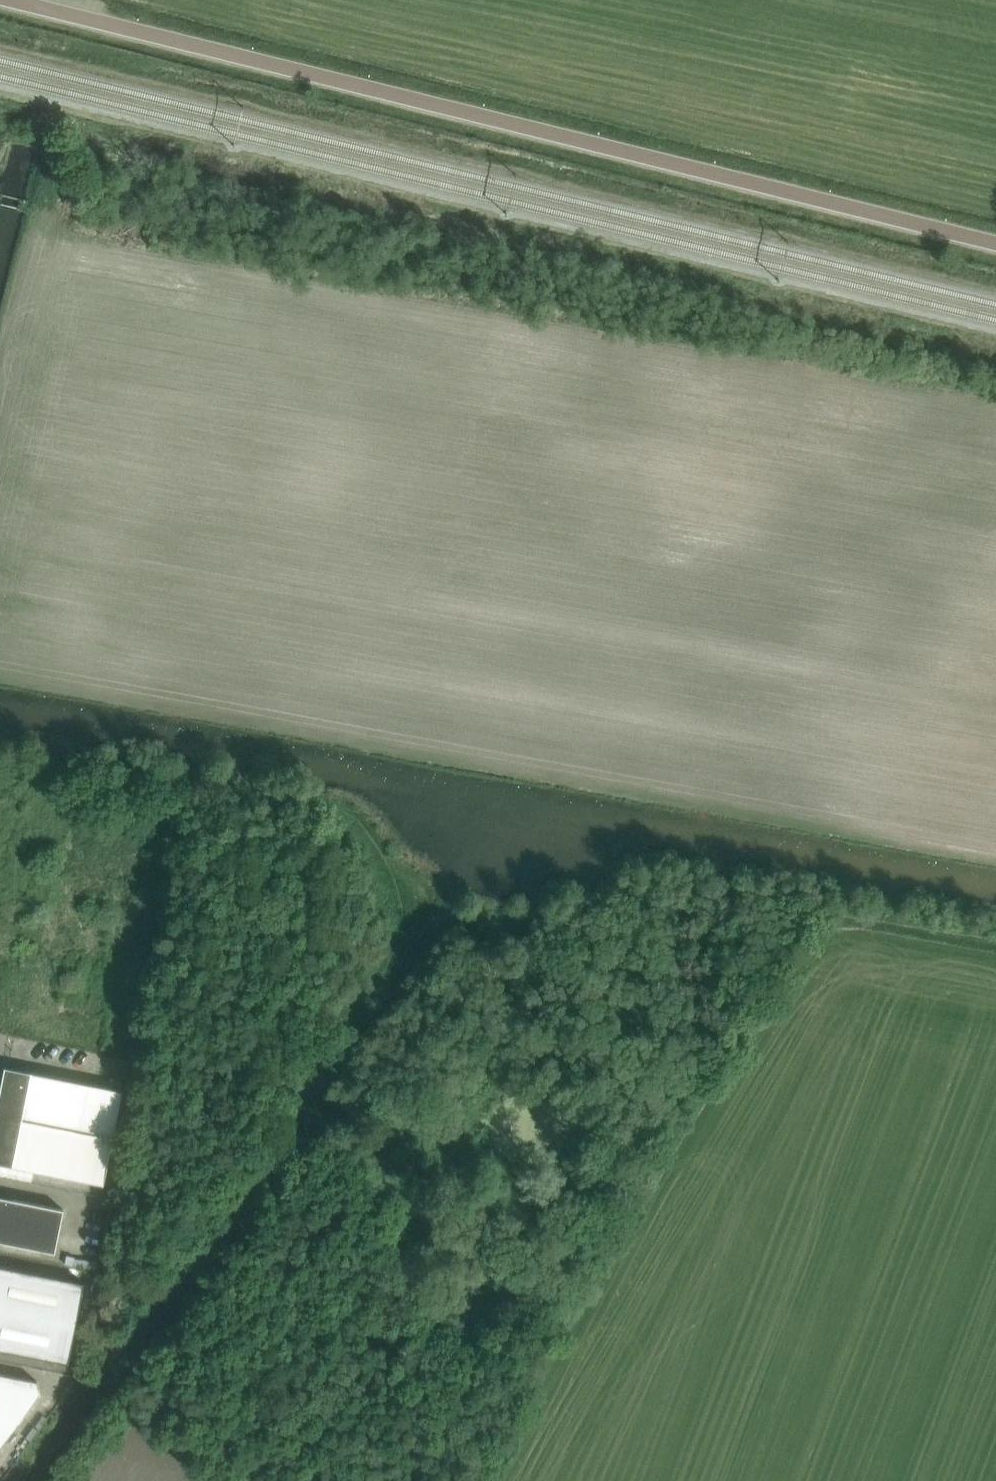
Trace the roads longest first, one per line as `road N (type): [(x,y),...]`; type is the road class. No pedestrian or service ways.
road 1 (unclassified): [(995,243),(16,0)]

